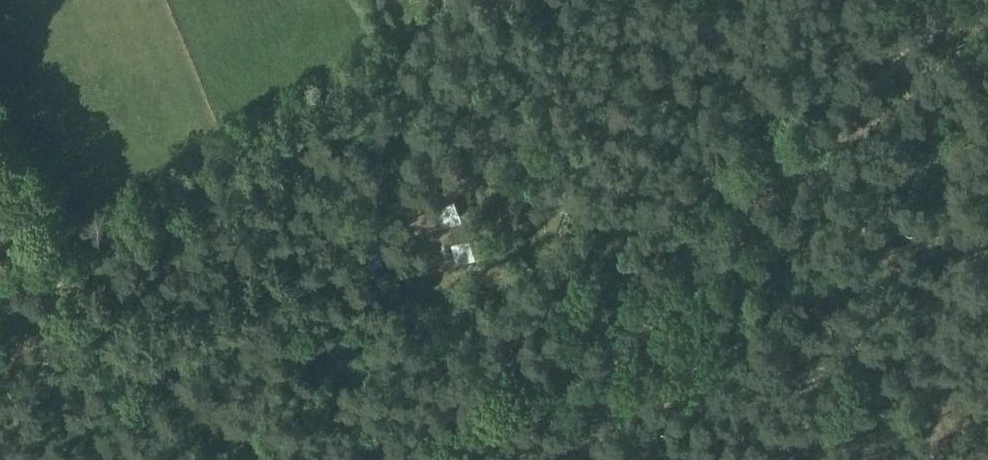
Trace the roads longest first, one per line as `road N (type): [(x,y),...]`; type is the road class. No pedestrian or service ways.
road 1 (track): [(552,459),(740,221),(958,0)]
road 2 (track): [(210,459),(0,120)]

